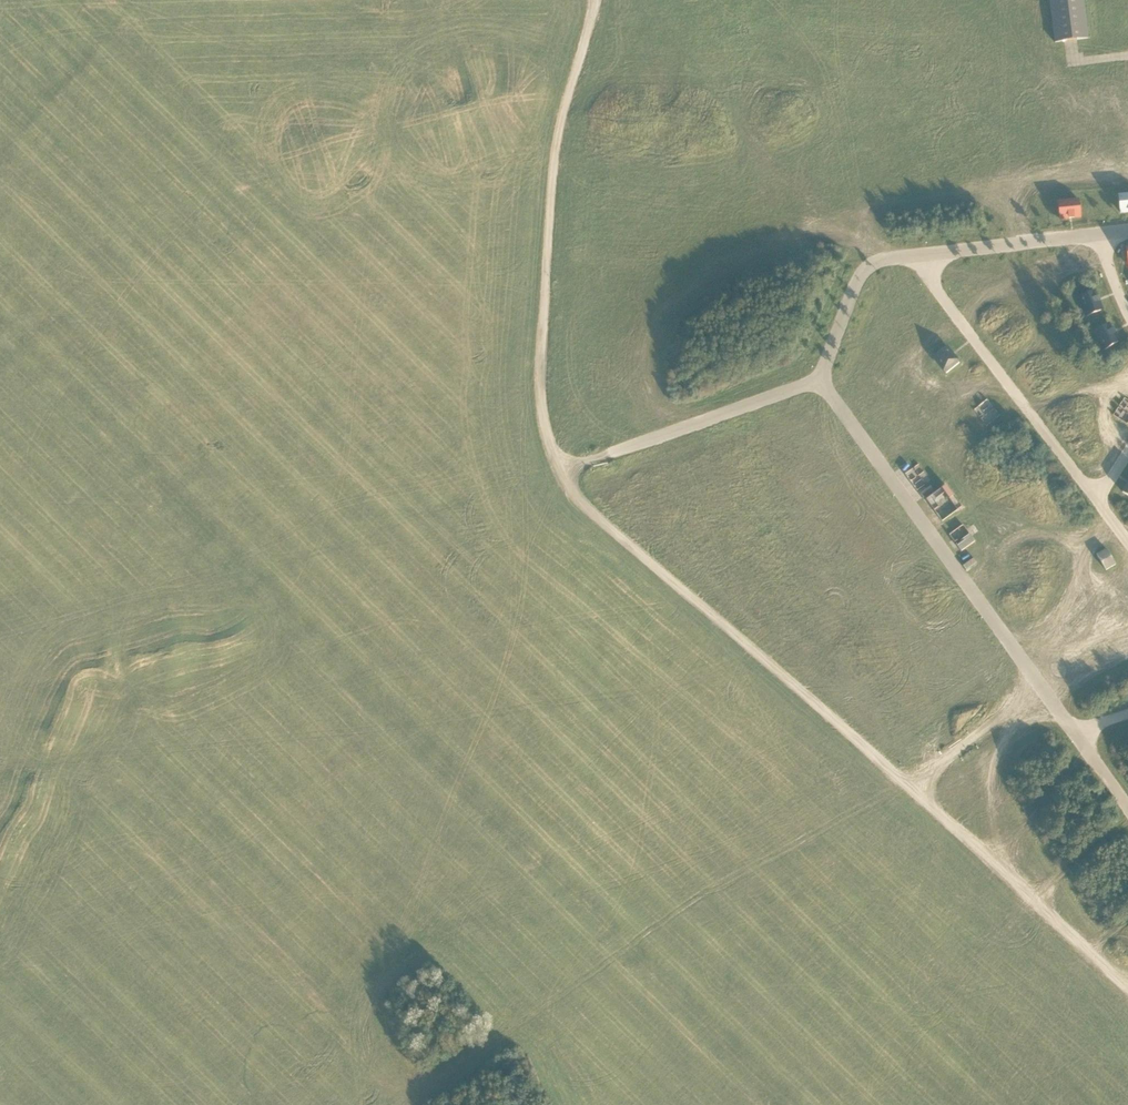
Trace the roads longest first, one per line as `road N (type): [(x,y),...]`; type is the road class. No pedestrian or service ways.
road 1 (track): [(591,0),(562,102),(544,367),(546,440),(564,479),(1127,984)]

